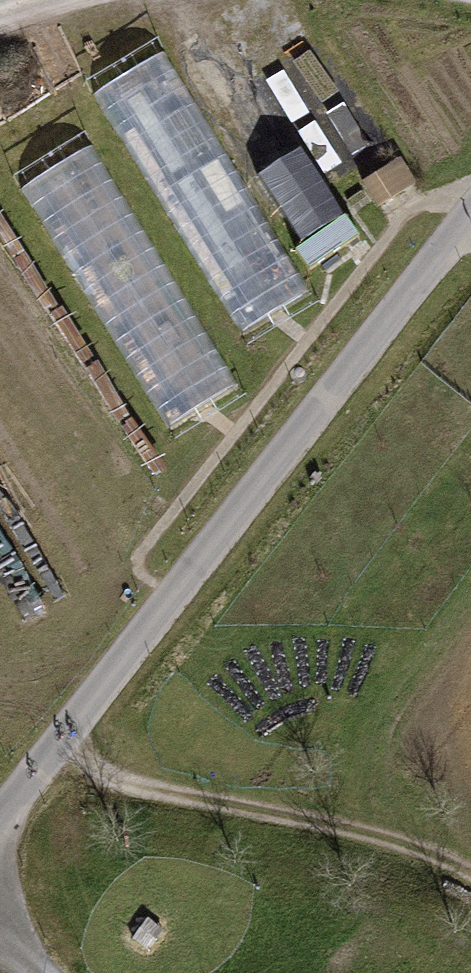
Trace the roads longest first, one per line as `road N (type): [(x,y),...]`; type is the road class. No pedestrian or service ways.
road 1 (unclassified): [(470,212),(0,822)]
road 2 (track): [(47,762),(329,823),(470,876)]

